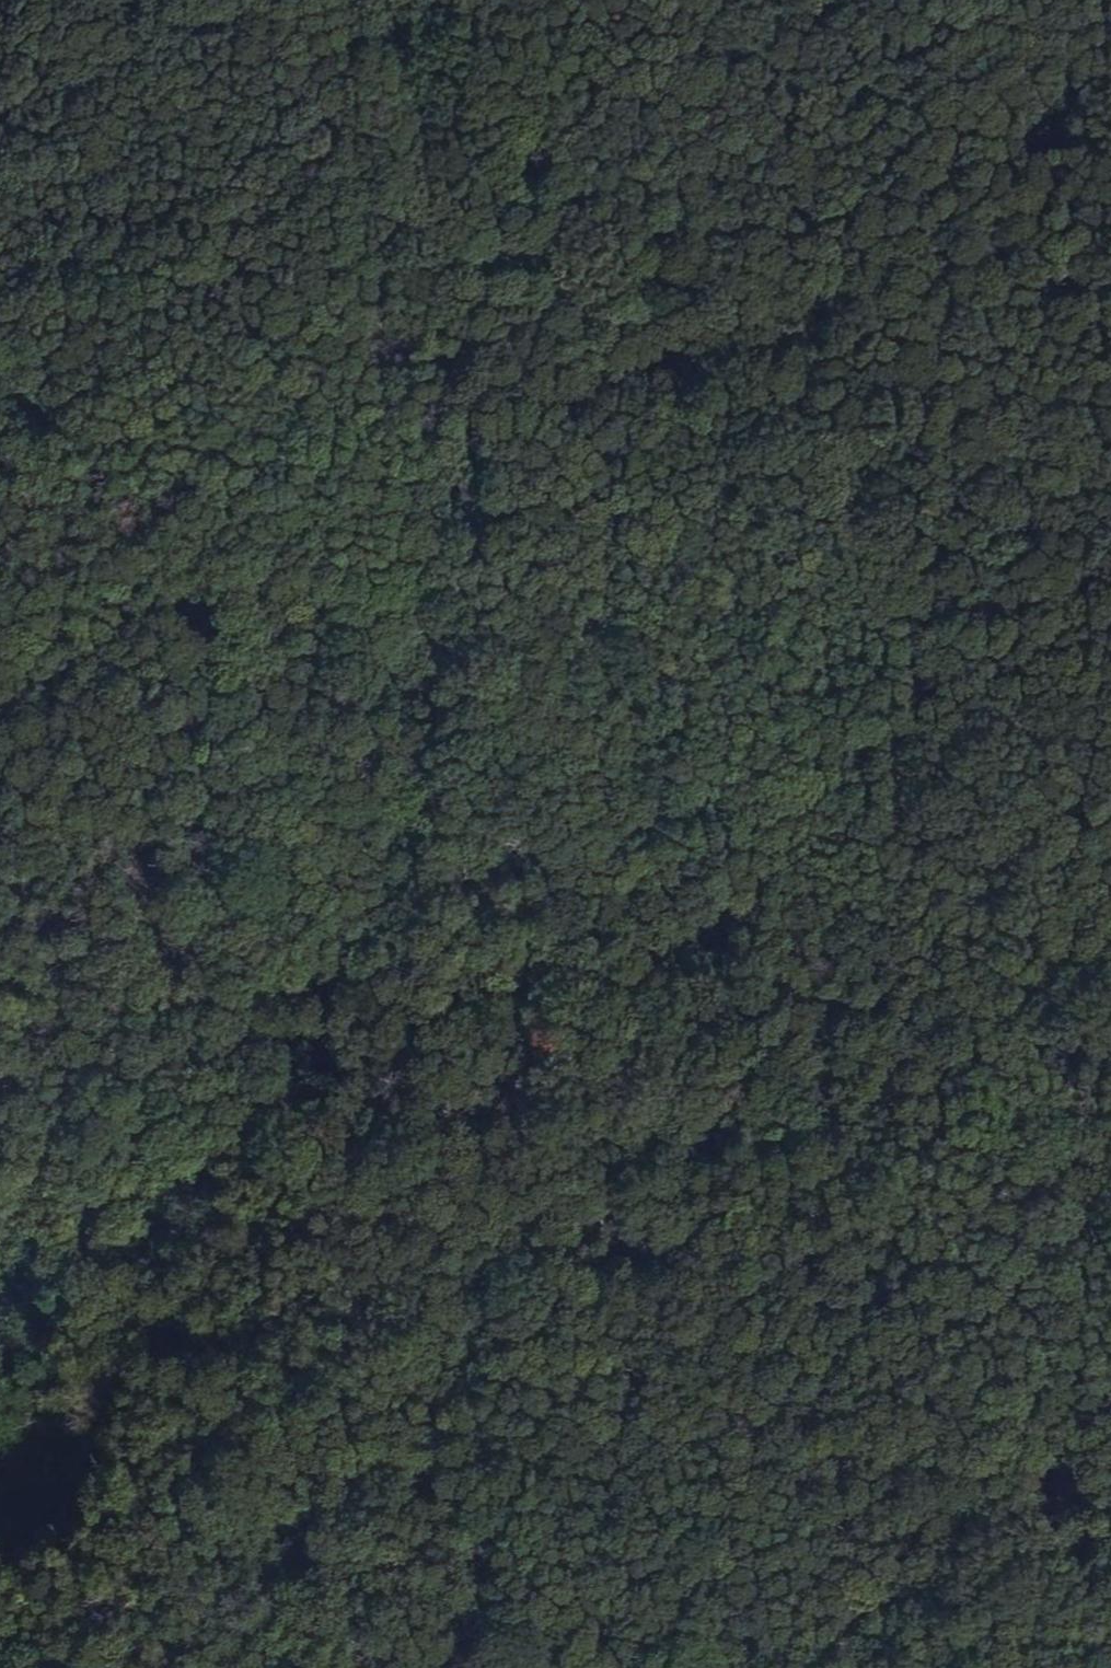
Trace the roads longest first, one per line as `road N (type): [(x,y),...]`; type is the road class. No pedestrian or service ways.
road 1 (track): [(346,0),(638,375),(940,789),(1110,1049)]

